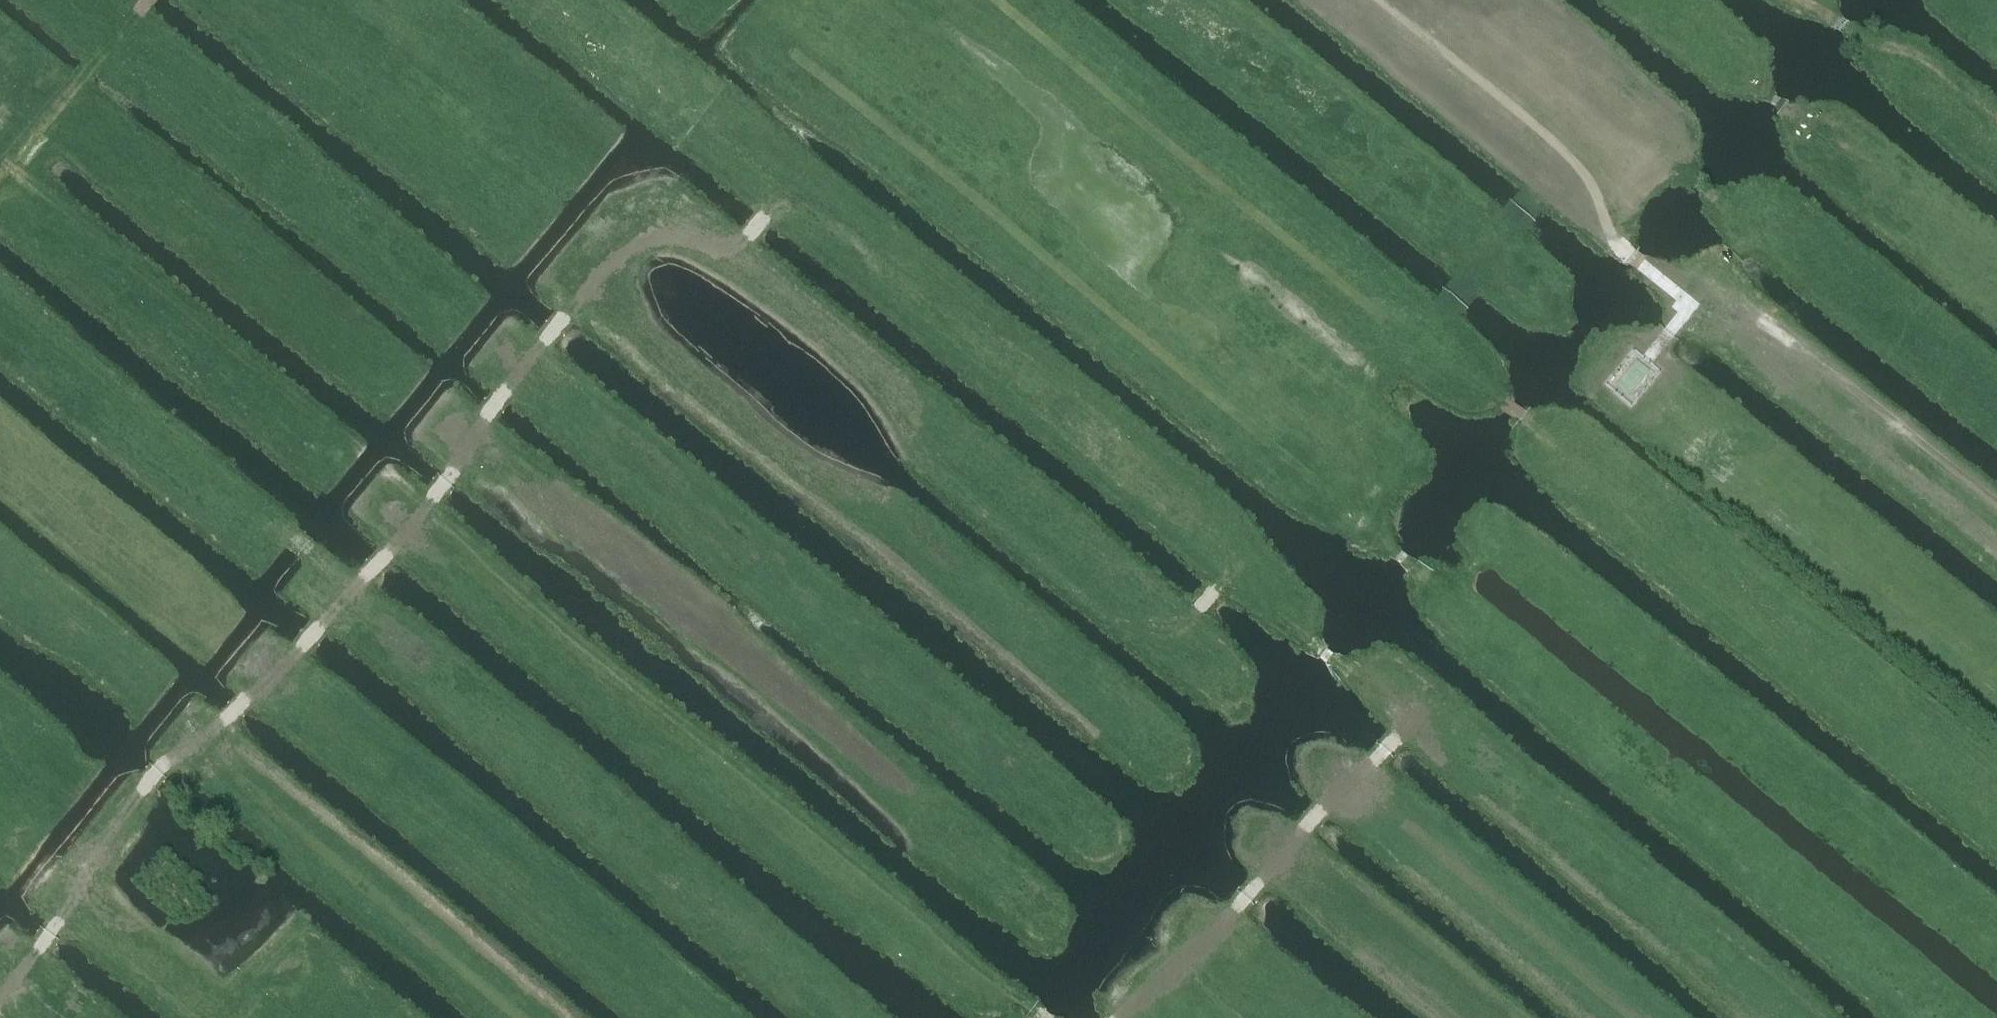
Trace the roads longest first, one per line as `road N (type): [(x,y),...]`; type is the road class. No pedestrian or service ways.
road 1 (track): [(1044,1017),(0,155)]
road 2 (track): [(1996,500),(1791,332),(1730,295),(1648,267),(1627,250),(1594,190),(1540,134),(1377,0)]
road 3 (track): [(149,0),(0,176)]

